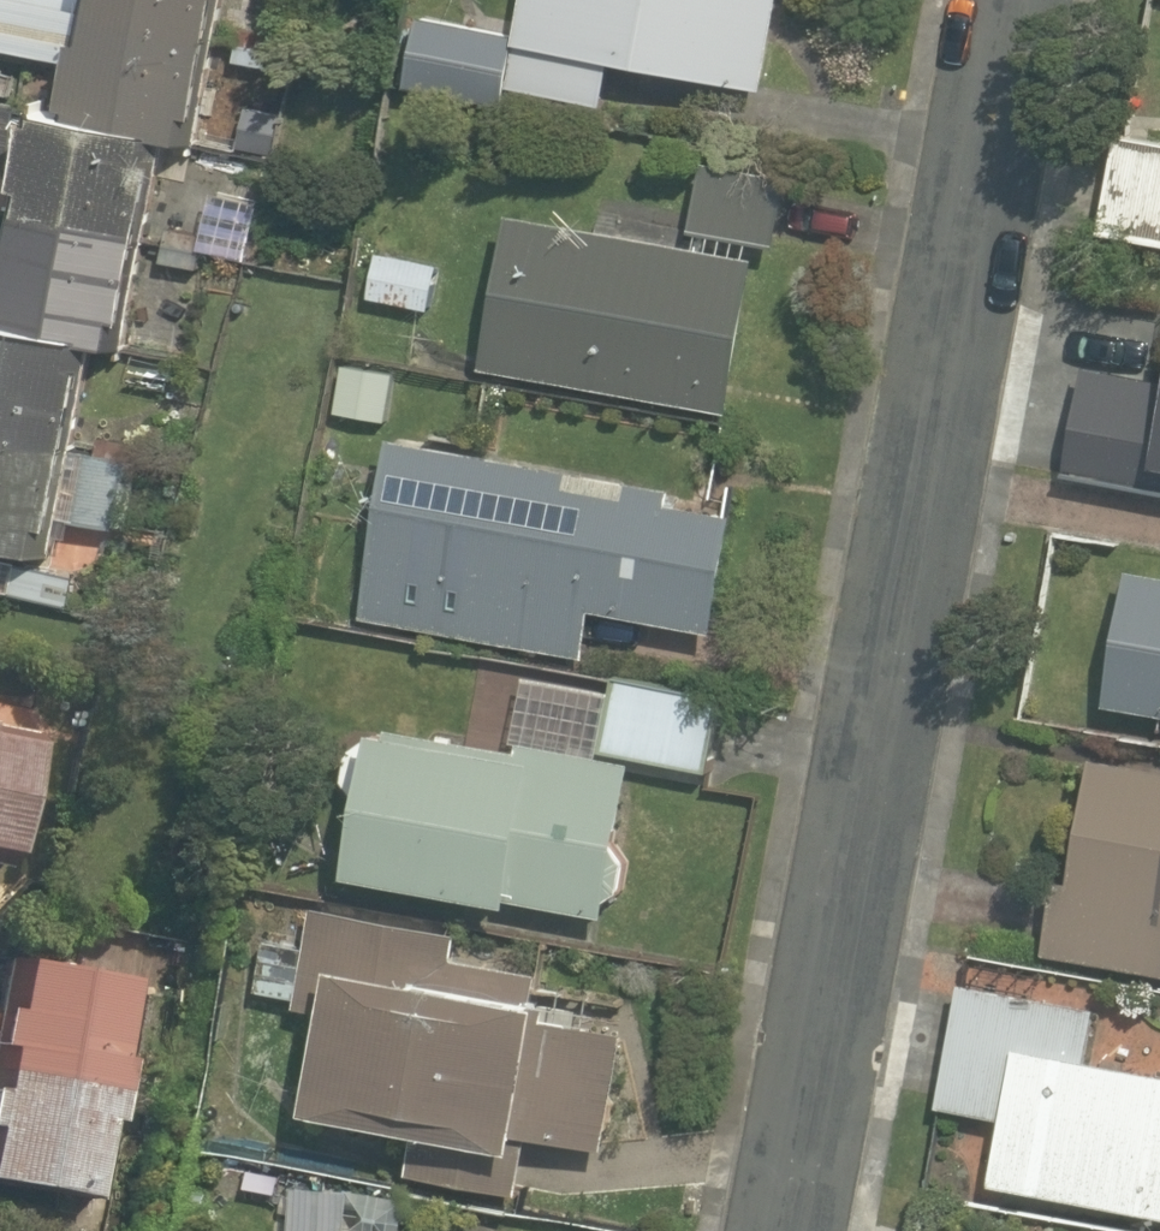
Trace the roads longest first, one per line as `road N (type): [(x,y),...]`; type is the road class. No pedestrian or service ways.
road 1 (residential): [(823,1230),(1030,0)]

